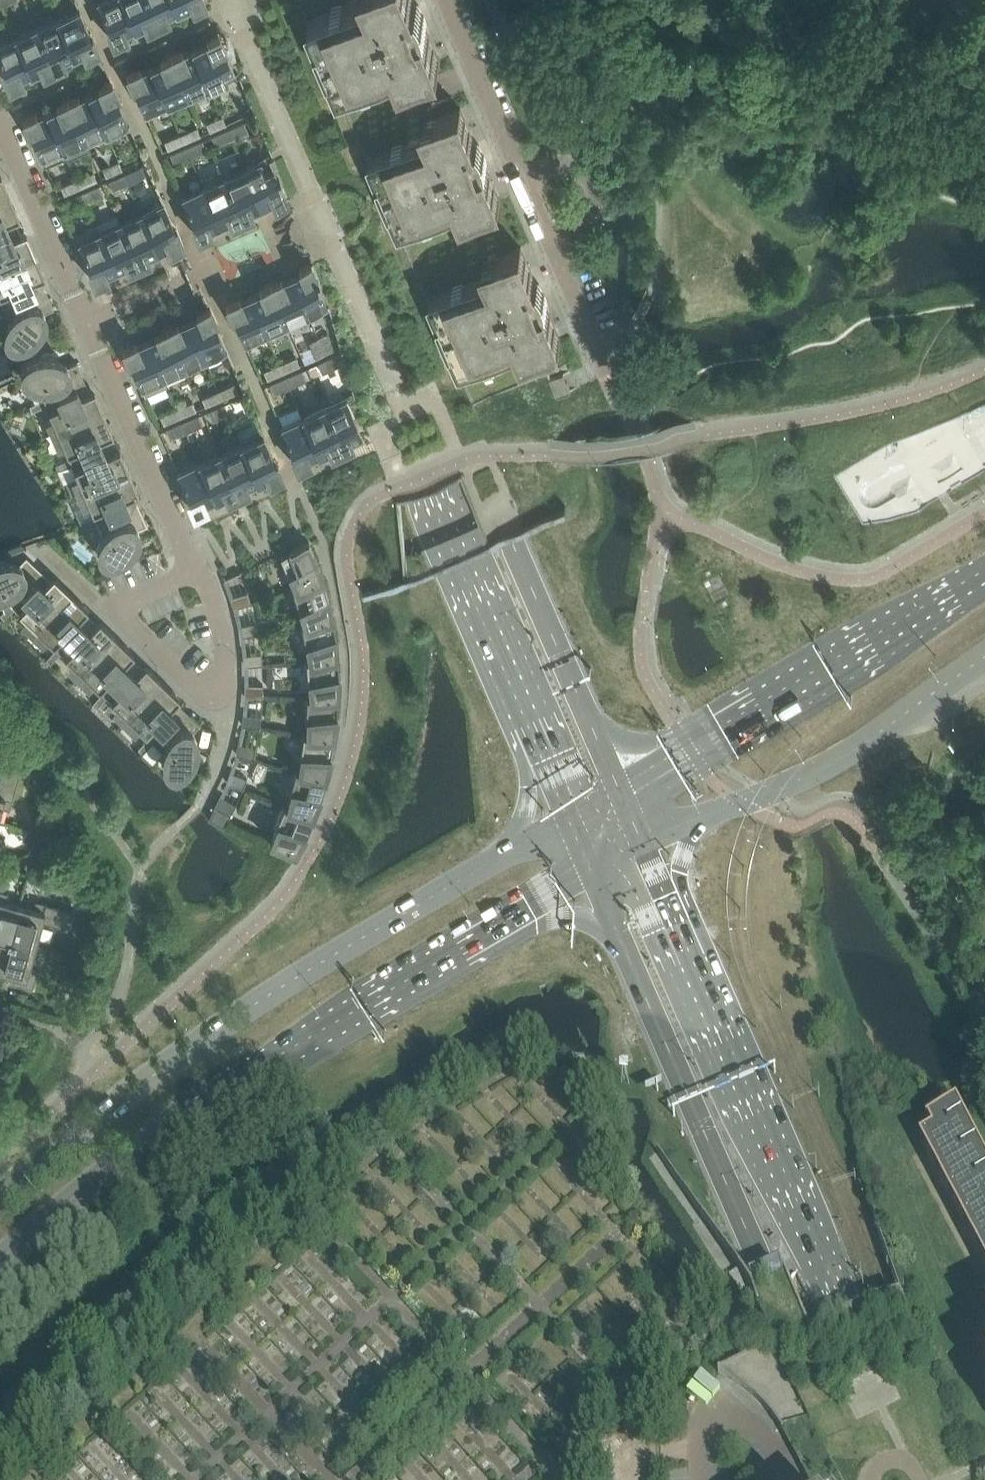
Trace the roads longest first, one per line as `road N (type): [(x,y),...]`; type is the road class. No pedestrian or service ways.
road 1 (primary): [(617,791),(277,0)]
road 2 (primary): [(217,0),(527,726)]
road 3 (secondary): [(507,852),(196,1044),(0,1196)]
road 4 (primary): [(621,941),(763,1269),(870,1479)]
road 5 (primary): [(929,1479),(817,1250),(691,959)]
road 6 (secondary): [(0,1262),(144,1143),(465,947)]
road 7 (residential): [(0,126),(194,570)]
road 8 (secondary): [(984,571),(617,791)]
road 9 (secondary): [(701,817),(851,753),(984,658)]
road 10 (residential): [(216,686),(201,692),(124,619),(130,597),(194,570)]
road 11 (residential): [(525,180),(448,0)]
road 12 (residential): [(699,1479),(699,1424),(725,1409),(760,1427),(793,1479)]
road 13 (primary): [(465,947),(571,917),(621,941)]
road 14 (residential): [(551,241),(596,216),(597,197),(571,168),(525,180)]
road 15 (residential): [(609,376),(551,241)]
road 16 (primary): [(691,959),(680,873),(701,817)]
road 17 (secondary): [(465,947),(591,873)]
road 18 (primary): [(691,959),(653,934),(609,861)]
road 19 (primary): [(527,726),(527,806),(507,852)]
road 20 (primary): [(691,959),(641,844)]
road 21 (residential): [(194,570),(207,585),(224,652),(216,686)]

